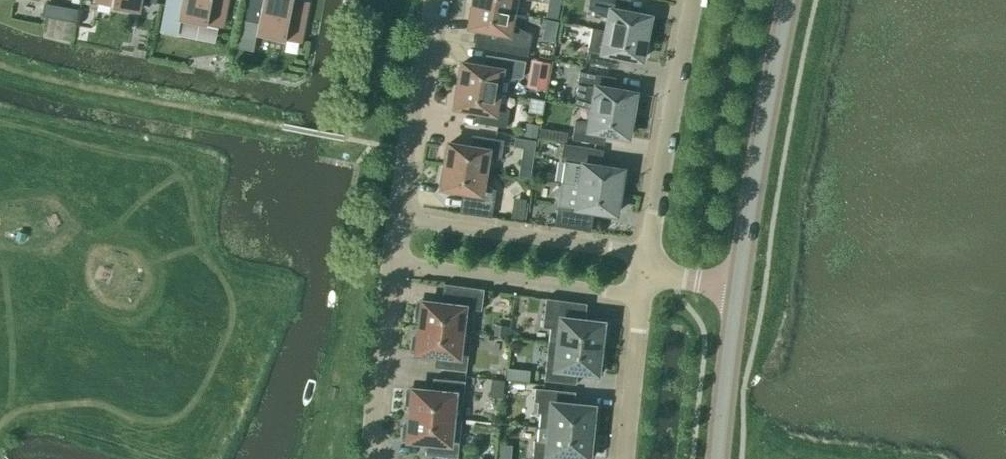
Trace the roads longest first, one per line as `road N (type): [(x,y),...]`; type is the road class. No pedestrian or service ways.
road 1 (secondary): [(738,289),(789,0)]
road 2 (residential): [(649,255),(696,0)]
road 3 (residential): [(402,218),(649,255)]
road 4 (residential): [(642,297),(395,266)]
road 5 (residential): [(402,218),(438,0)]
road 6 (residential): [(374,458),(395,266)]
road 7 (secondary): [(718,458),(738,289)]
road 8 (residential): [(642,297),(625,458)]

